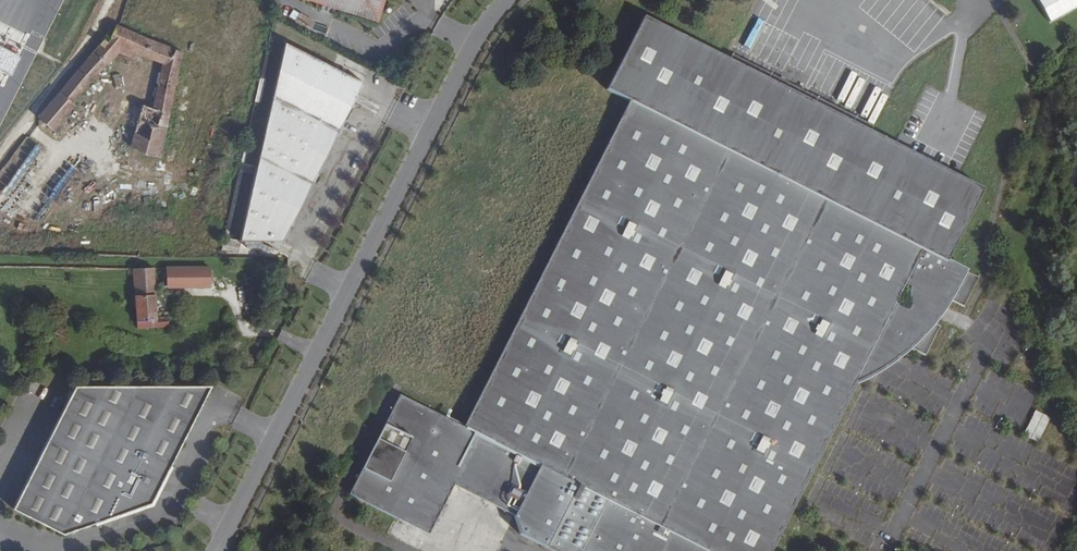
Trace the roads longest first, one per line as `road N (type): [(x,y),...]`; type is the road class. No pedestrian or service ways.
road 1 (tertiary): [(217,550),(475,41),(503,0)]

